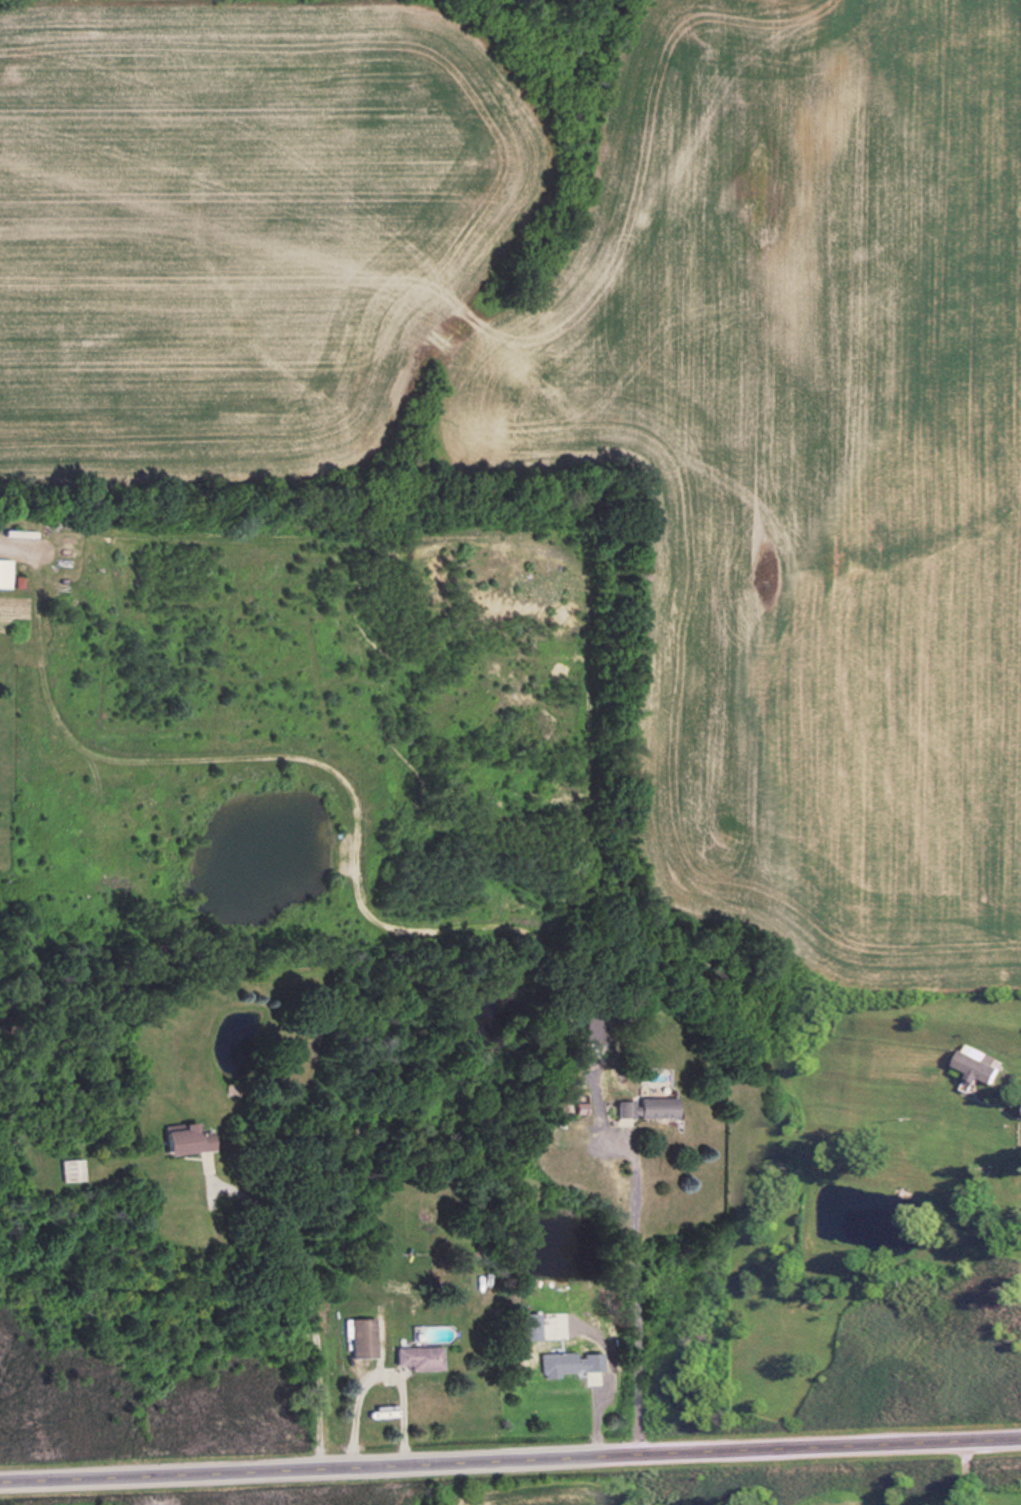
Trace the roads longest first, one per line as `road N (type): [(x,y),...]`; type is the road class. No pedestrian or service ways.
road 1 (tertiary): [(0,1479),(1020,1434)]

